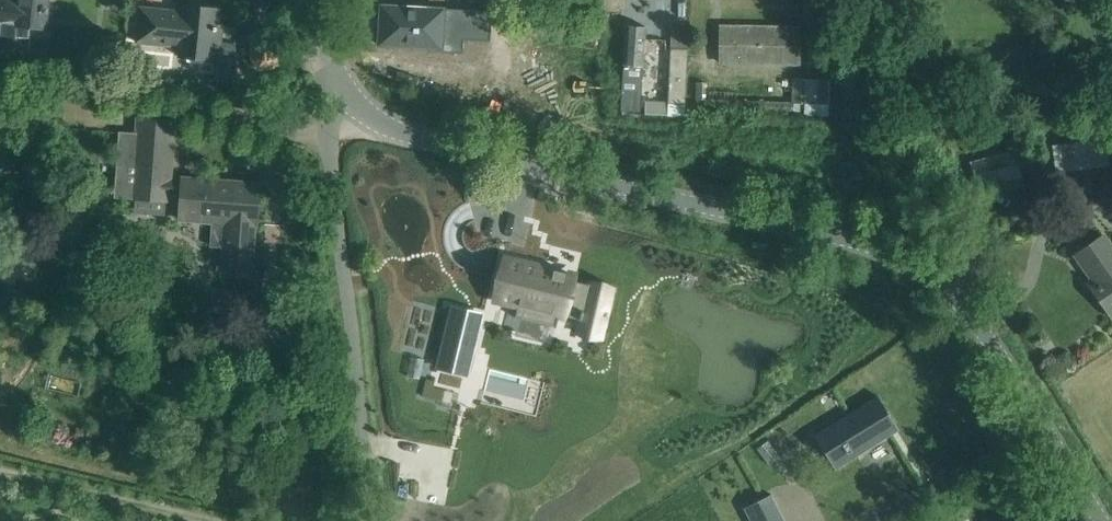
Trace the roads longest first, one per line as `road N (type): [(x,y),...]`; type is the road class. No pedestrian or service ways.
road 1 (unclassified): [(1103,520),(971,314),(908,261),(410,135),(374,117),(355,96)]
road 2 (unclassified): [(369,520),(331,135),(355,96)]

